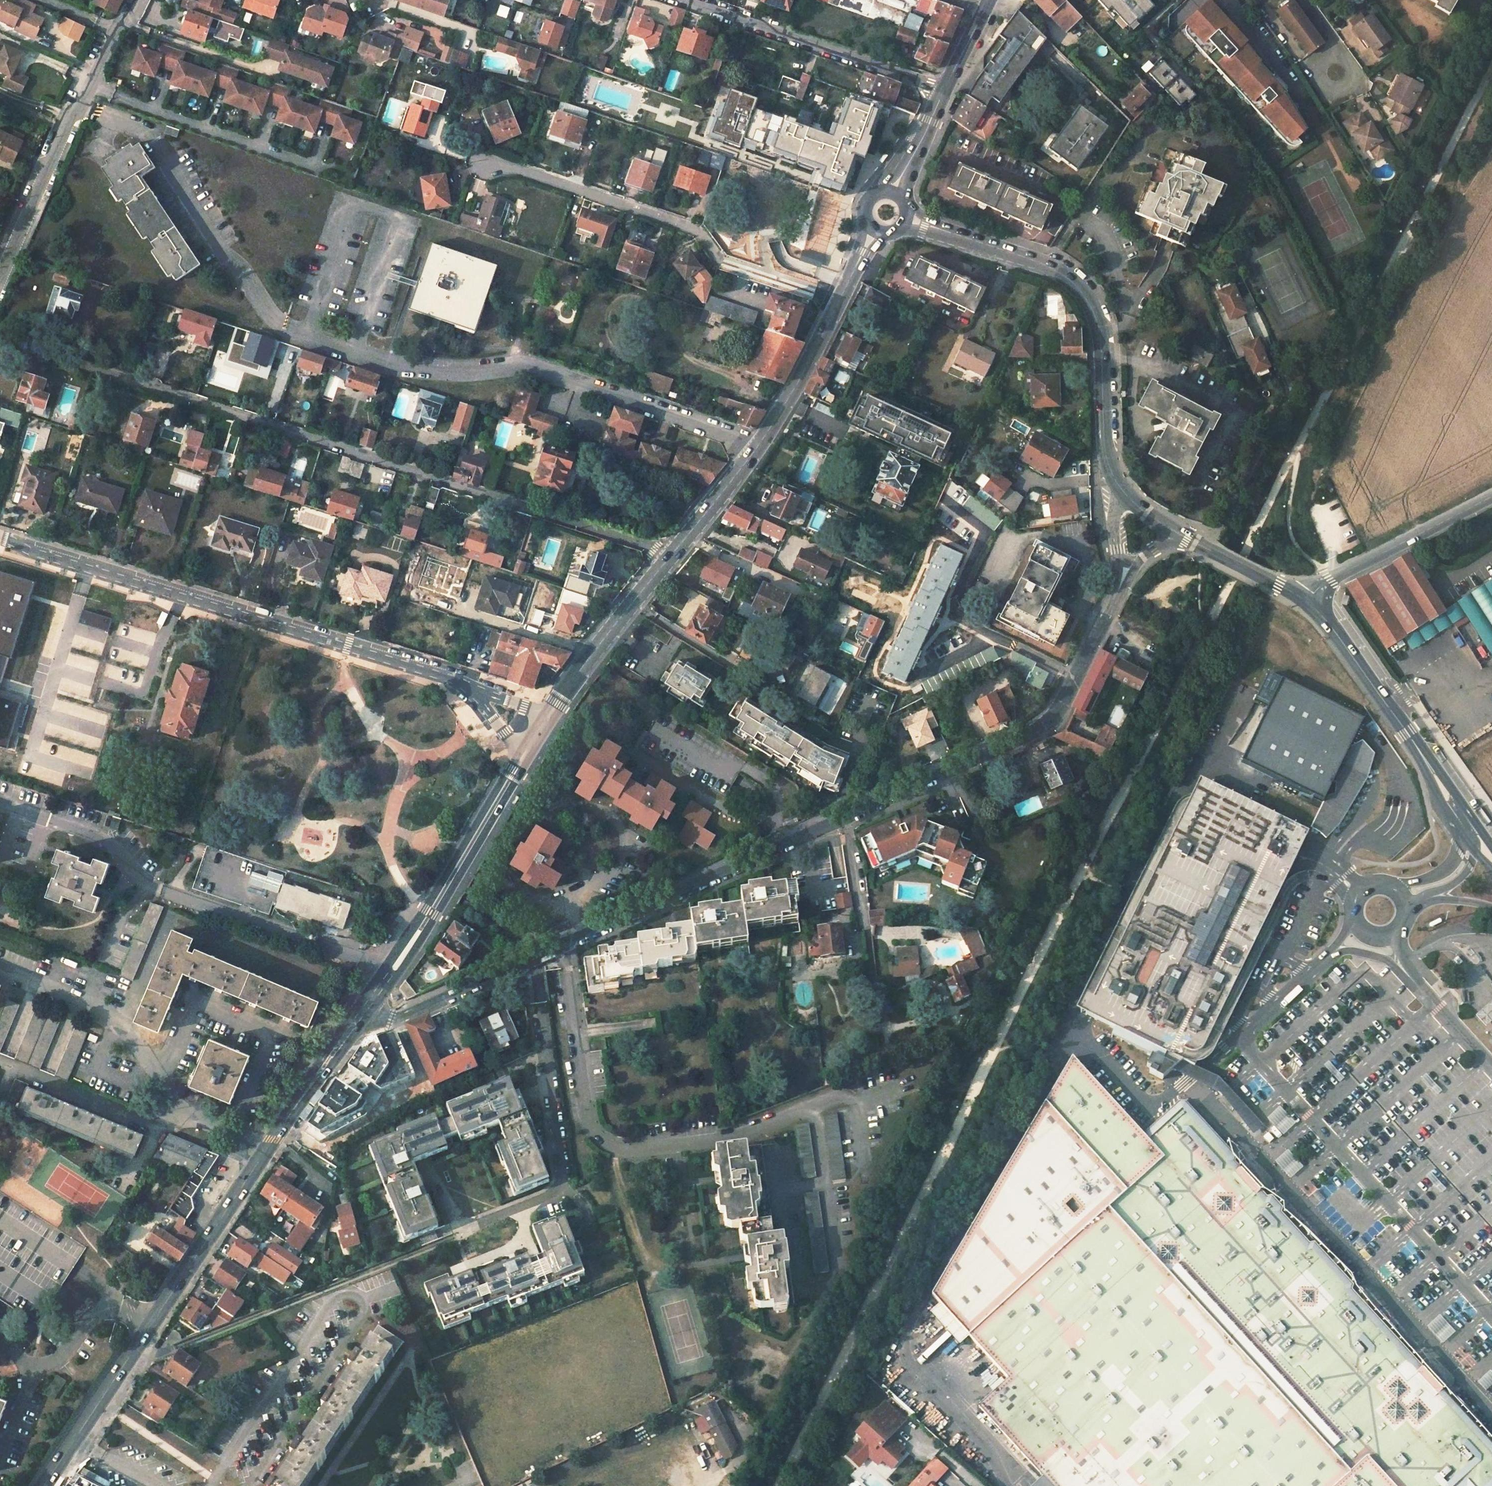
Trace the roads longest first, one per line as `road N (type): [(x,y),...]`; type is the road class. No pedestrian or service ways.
road 1 (residential): [(363,1011),(389,1022),(442,1000),(1035,729),(1060,706),(1139,559),(1183,535)]
road 2 (residential): [(0,338),(668,558)]
road 3 (primary): [(44,1485),(363,1011)]
road 4 (residential): [(476,693),(0,539)]
road 5 (residential): [(1183,535),(1140,507),(1112,473),(1103,440),(1101,338),(1077,286),(1033,259),(904,222)]
road 6 (residential): [(838,302),(719,259),(693,225),(485,157)]
road 7 (residential): [(1491,856),(1326,619),(1304,600)]
road 8 (primary): [(668,558),(760,445),(838,302)]
road 9 (residential): [(276,323),(149,132),(79,106)]
road 10 (primary): [(363,1011),(523,755)]
road 11 (residential): [(943,91),(682,0)]
road 12 (residential): [(315,166),(88,86)]
road 13 (residential): [(1304,600),(1491,496)]
road 14 (primary): [(547,716),(668,558)]
road 15 (residential): [(0,271),(79,106)]
road 16 (track): [(936,1005),(886,1022),(861,922)]
road 17 (residential): [(1304,600),(1183,535)]

